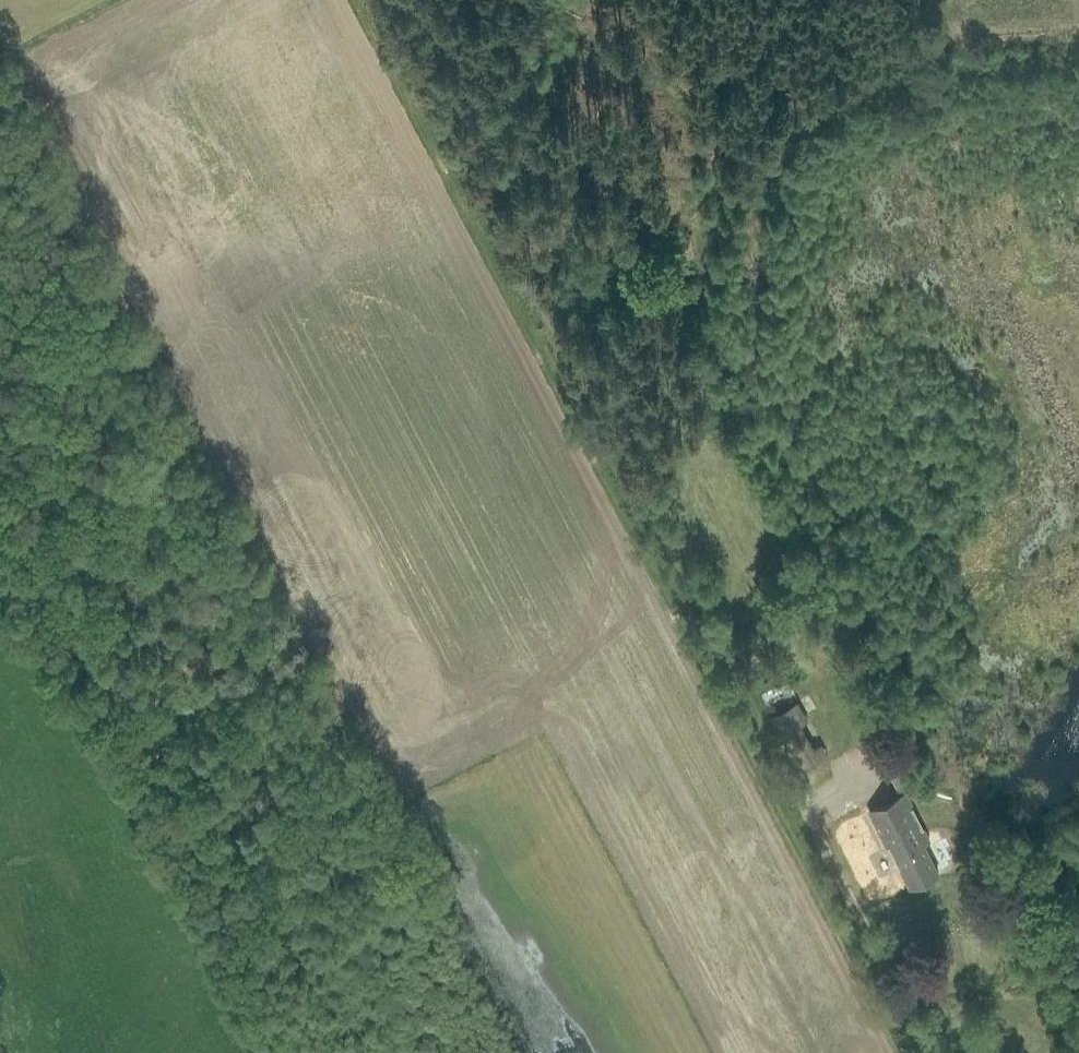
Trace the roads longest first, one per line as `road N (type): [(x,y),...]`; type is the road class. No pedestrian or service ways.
road 1 (track): [(925,1052),(683,629),(353,0)]

